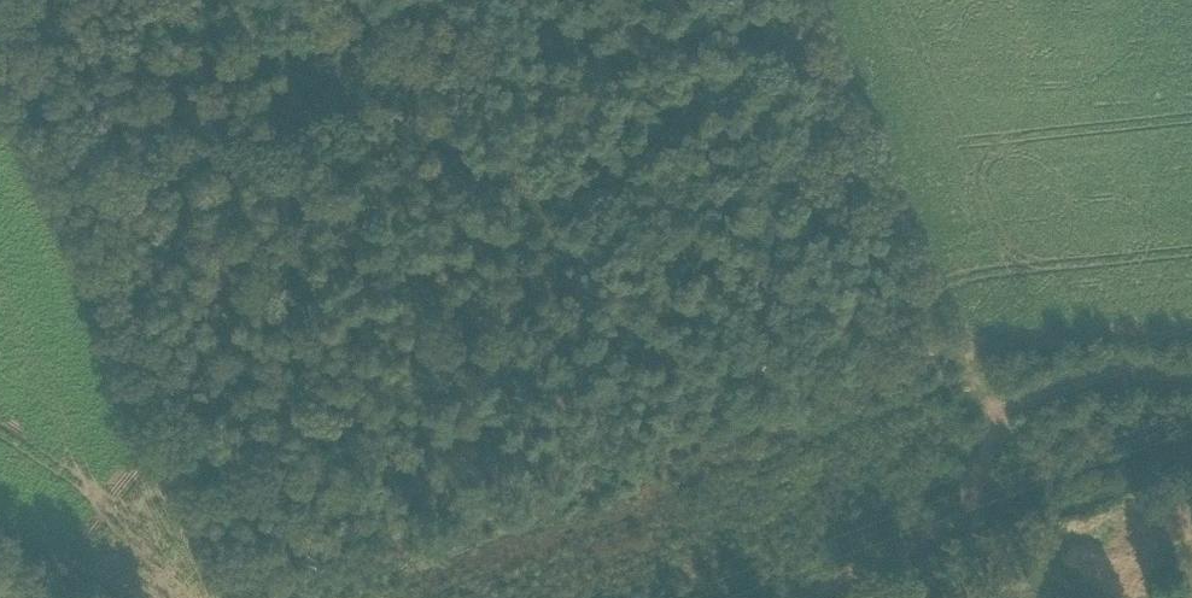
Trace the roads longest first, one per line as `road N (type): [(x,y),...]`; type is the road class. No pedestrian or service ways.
road 1 (track): [(1191,380),(1077,376),(1033,393),(997,423),(948,523)]
road 2 (track): [(948,523),(810,597)]

